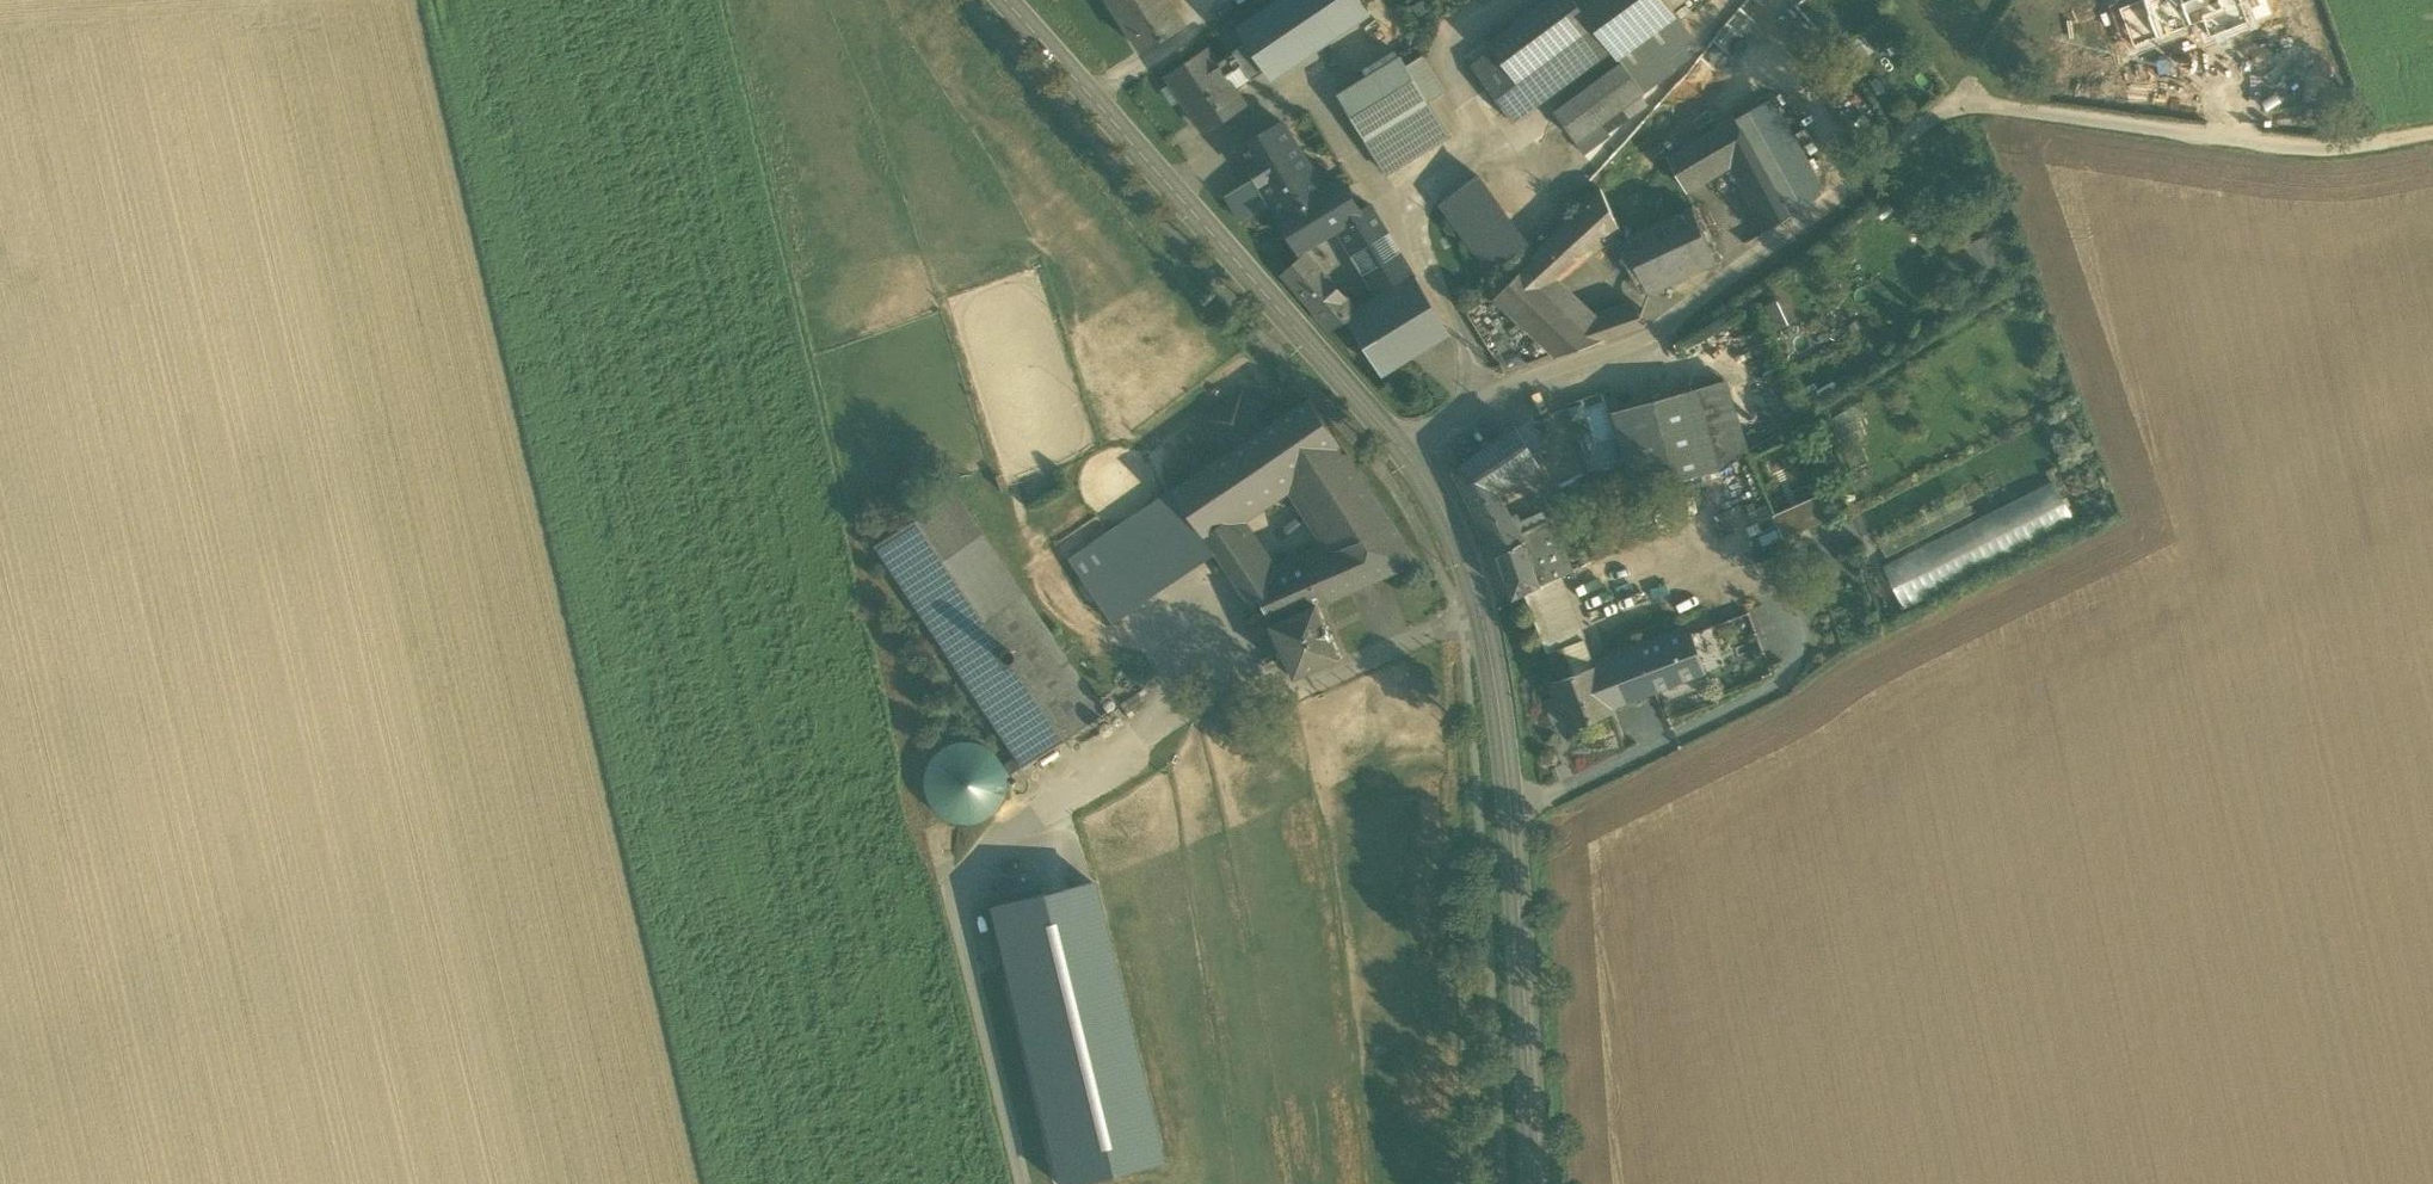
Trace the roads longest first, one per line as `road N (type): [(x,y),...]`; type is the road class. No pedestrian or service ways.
road 1 (unclassified): [(2325,150),(1951,104),(1642,343),(1479,402),(1408,454)]
road 2 (secondary): [(1408,454),(1451,523),(1481,607),(1497,694),(1534,1183)]
road 3 (secondary): [(1004,0),(1408,454)]
road 4 (track): [(1023,1183),(956,904),(965,847),(1141,759)]

